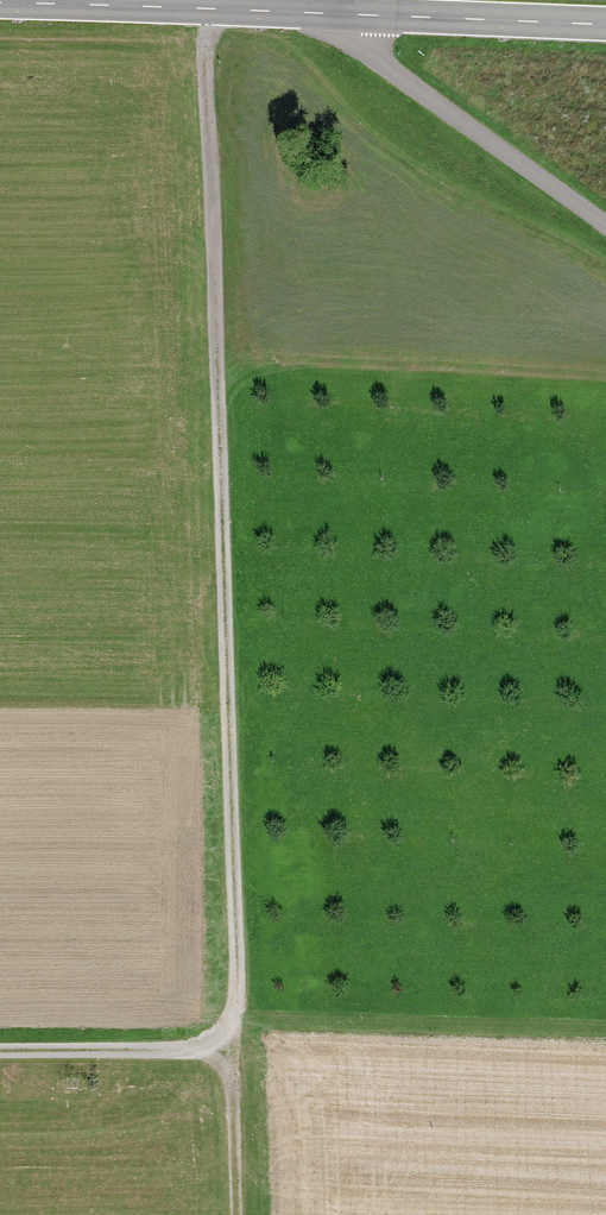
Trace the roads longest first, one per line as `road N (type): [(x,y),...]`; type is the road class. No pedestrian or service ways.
road 1 (track): [(0,1045),(219,1041),(235,998),(205,9)]
road 2 (unclassified): [(361,15),(360,35),(377,59),(605,229)]
road 3 (secondary): [(302,12),(0,2)]
road 4 (secondary): [(605,26),(361,15)]
road 5 (track): [(219,1041),(231,1069),(235,1214)]

